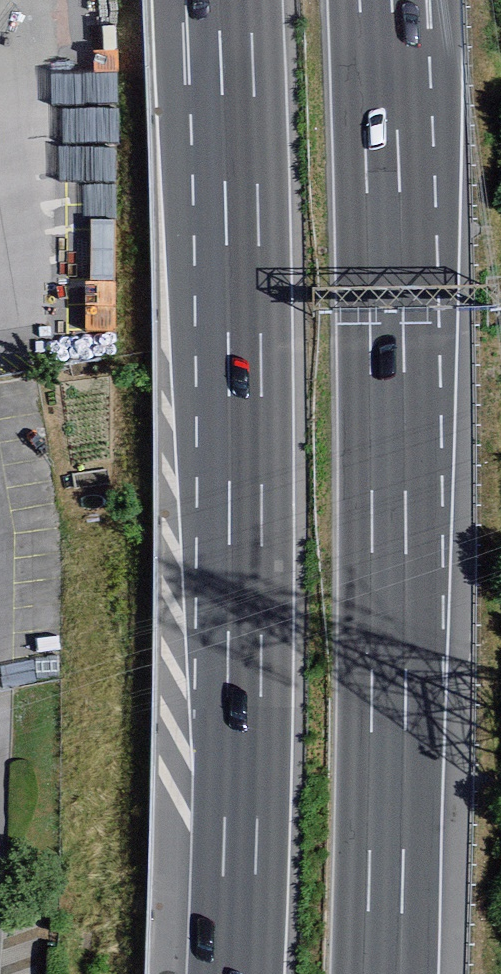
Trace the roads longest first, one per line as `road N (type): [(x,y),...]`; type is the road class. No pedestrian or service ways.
road 1 (motorway): [(234,0),(245,366),(236,973)]
road 2 (motorway): [(383,973),(388,367),(379,0)]

